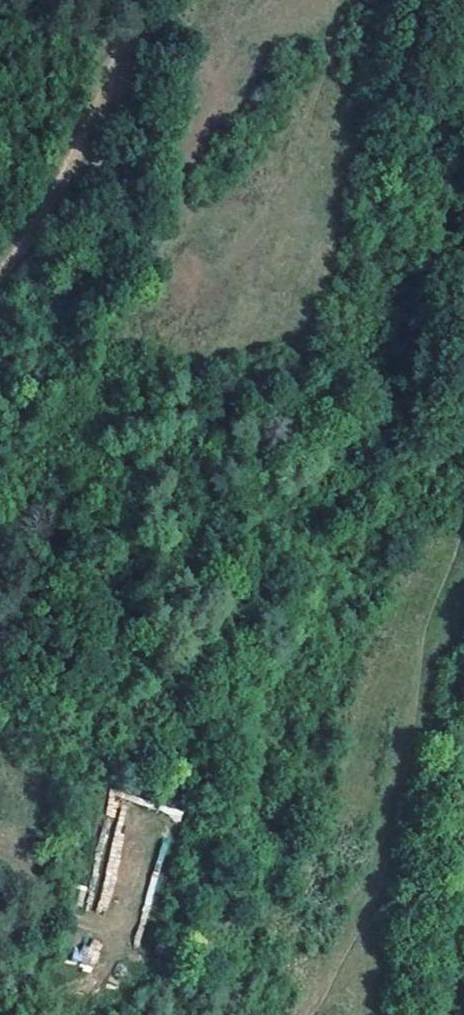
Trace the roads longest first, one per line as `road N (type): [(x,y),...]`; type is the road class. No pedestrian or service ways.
road 1 (track): [(0,281),(86,160),(135,0)]

